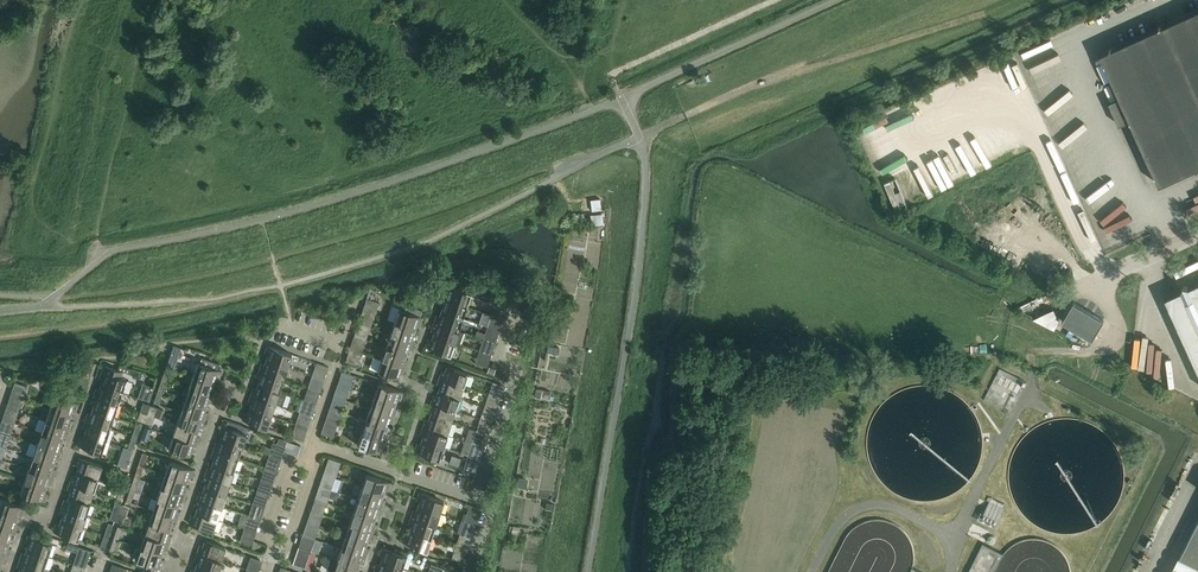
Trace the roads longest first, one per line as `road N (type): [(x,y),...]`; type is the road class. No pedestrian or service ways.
road 1 (track): [(281,285),(436,237),(753,87),(1025,0)]
road 2 (track): [(0,337),(227,297)]
road 3 (residential): [(476,500),(516,374),(499,361),(515,308)]
road 4 (residential): [(476,500),(312,444)]
road 5 (residential): [(312,444),(357,305)]

